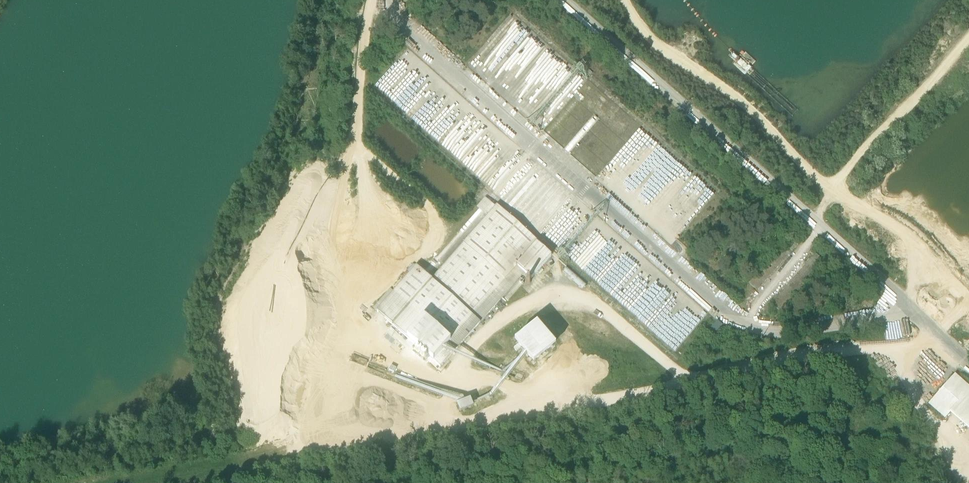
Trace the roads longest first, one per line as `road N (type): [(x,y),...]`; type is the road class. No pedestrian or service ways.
road 1 (track): [(800,211),(968,34)]

